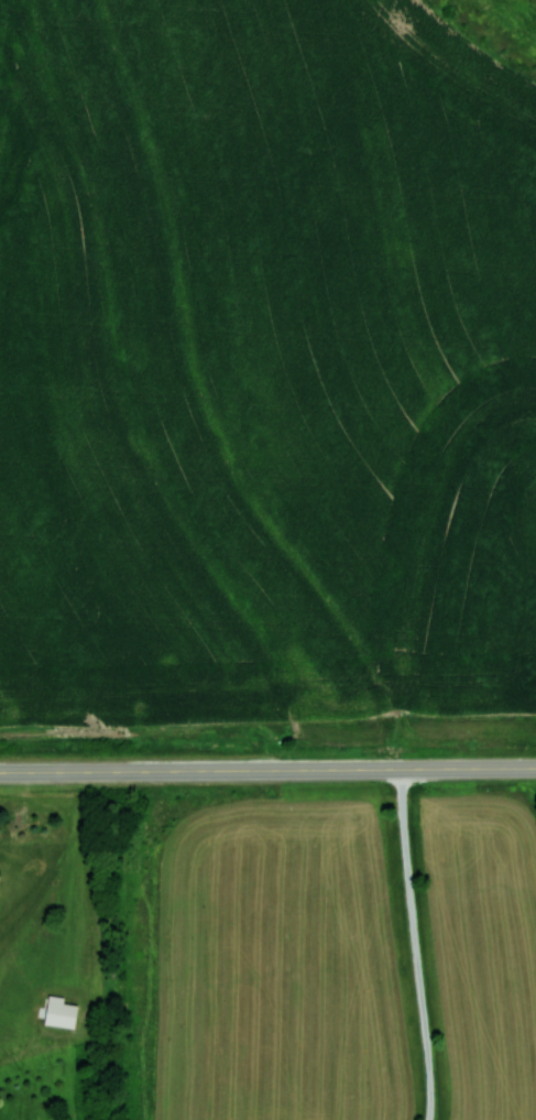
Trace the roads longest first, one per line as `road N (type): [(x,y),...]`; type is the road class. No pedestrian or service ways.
road 1 (tertiary): [(535,768),(0,773)]

